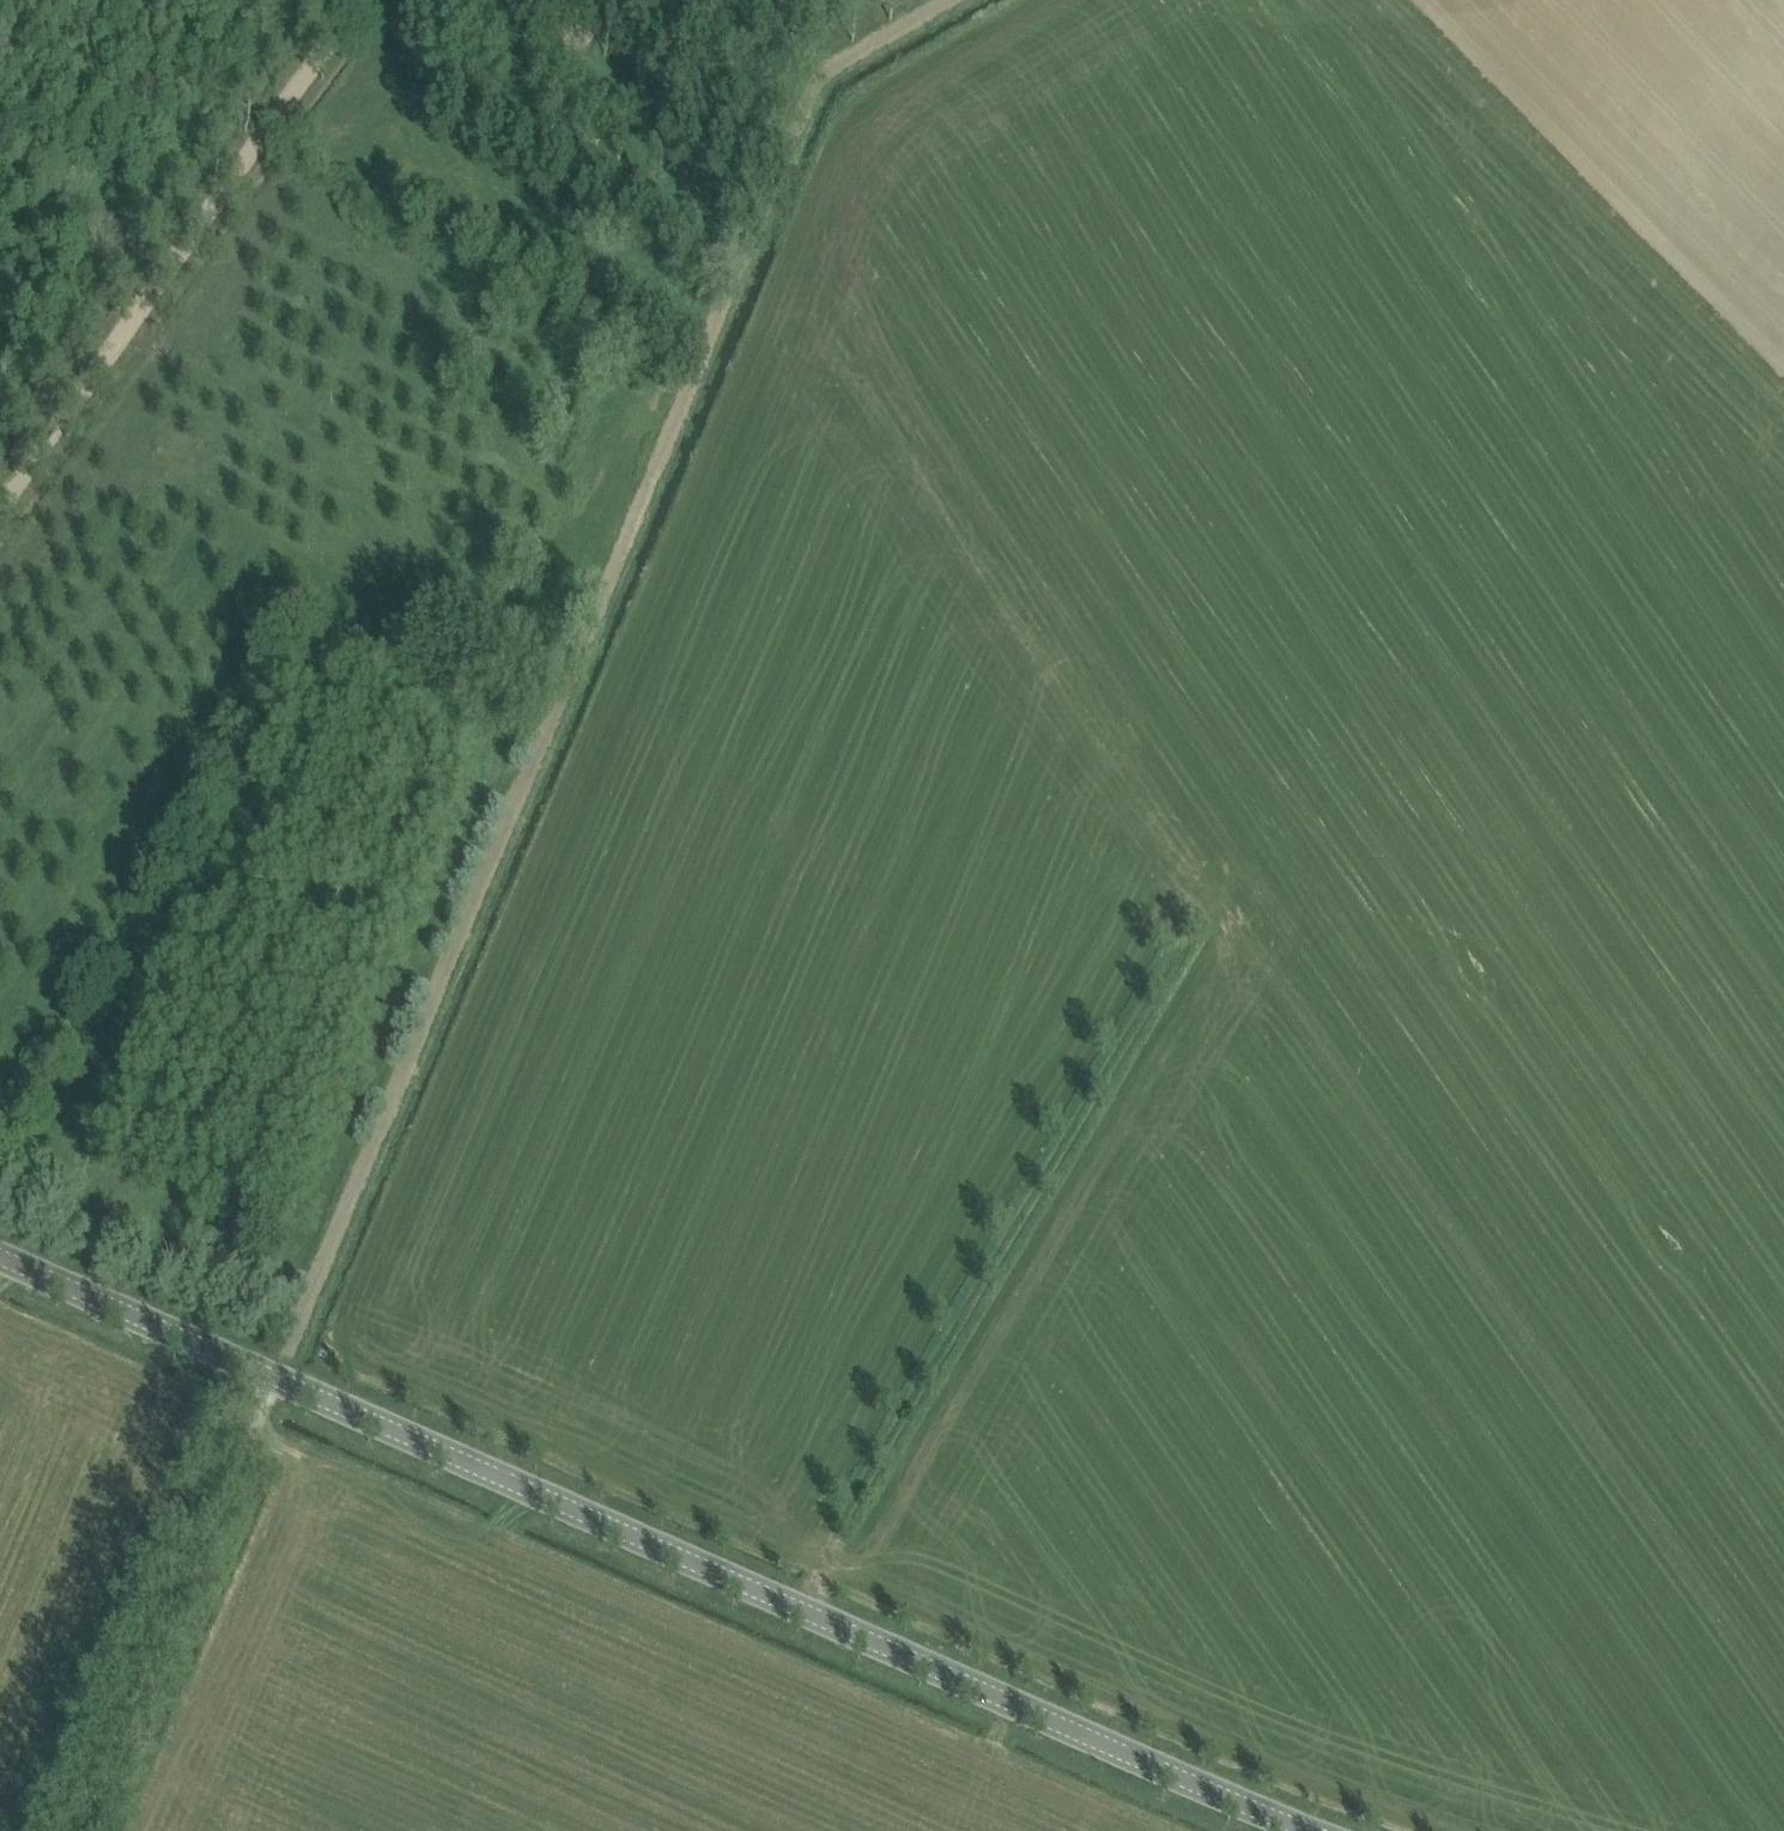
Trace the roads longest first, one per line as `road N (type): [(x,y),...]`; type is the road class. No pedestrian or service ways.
road 1 (tertiary): [(1306,1830),(0,1255)]
road 2 (track): [(353,0),(0,498)]
road 3 (track): [(81,1830),(279,1376)]

